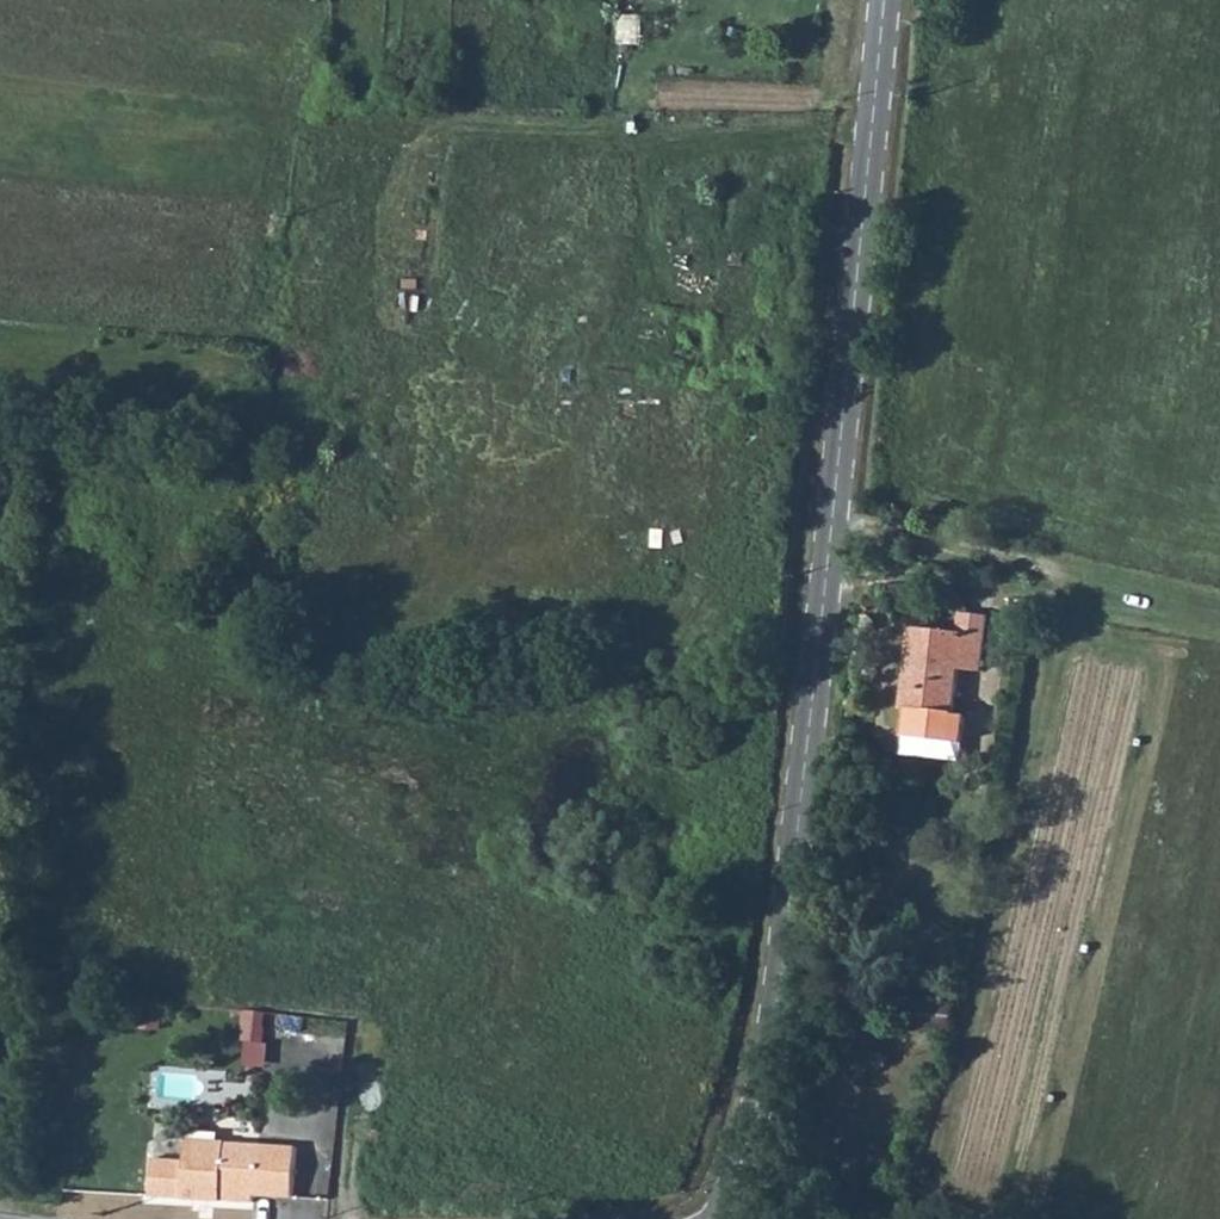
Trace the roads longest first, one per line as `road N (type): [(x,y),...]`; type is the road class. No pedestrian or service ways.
road 1 (tertiary): [(731,1218),(746,1179),(803,841),(887,0)]

